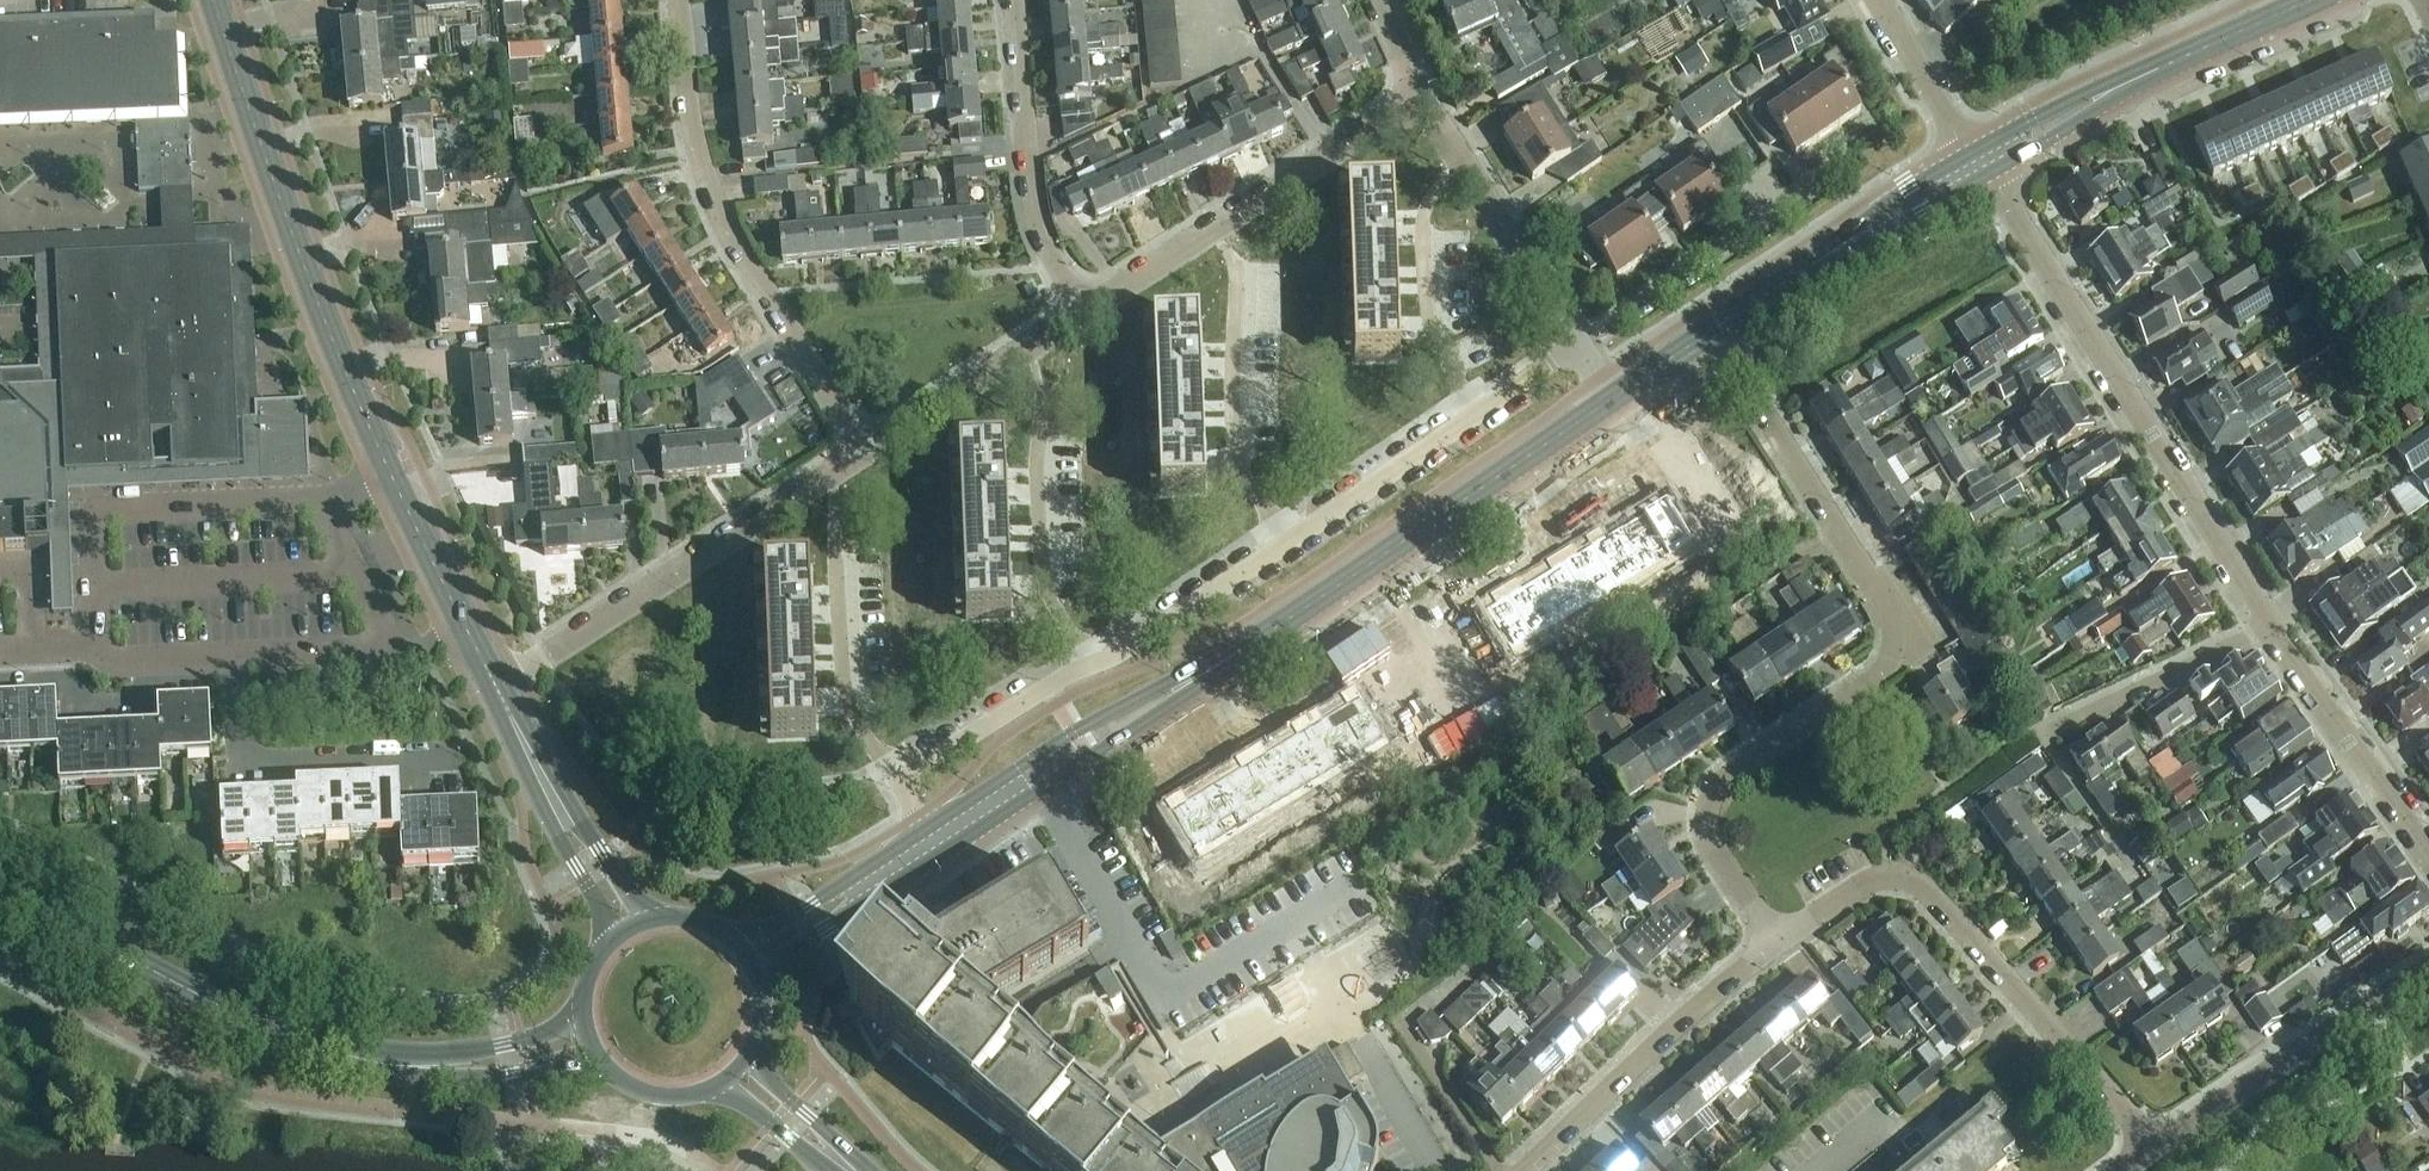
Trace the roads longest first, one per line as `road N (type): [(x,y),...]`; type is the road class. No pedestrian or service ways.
road 1 (tertiary): [(928,845),(1270,636),(1610,399)]
road 2 (residential): [(1773,938),(1712,835),(1707,807),(1730,779),(1885,671),(1897,649),(1897,623),(1713,330)]
road 3 (tertiary): [(466,631),(325,321),(213,0)]
road 4 (residential): [(2267,630),(1979,163)]
road 5 (residential): [(1773,938),(1869,880),(1917,884),(2155,1151)]
road 6 (residential): [(866,451),(717,208),(692,127),(680,0)]
road 7 (secondary): [(425,1068),(367,1062),(285,1038),(0,889)]
road 8 (residential): [(866,451),(496,687)]
road 9 (residential): [(1421,98),(1086,311)]
road 10 (tertiary): [(1979,163),(2123,83),(2299,5)]
road 11 (residential): [(1525,1170),(1773,938)]
road 12 (residential): [(1579,345),(1851,157)]
road 13 (residential): [(2155,1151),(2428,973)]
road 14 (residential): [(1014,0),(1034,201),(1047,247),(1086,311)]
road 15 (tertiary): [(1713,330),(1979,163)]
road 16 (residential): [(1284,544),(1235,459),(1233,261)]
road 17 (residential): [(1421,98),(1579,345)]
road 18 (residential): [(2428,859),(2267,630)]
road 19 (residential): [(1086,311),(866,451)]
road 20 (residential): [(1089,670),(1042,578),(1039,426)]
road 21 (residential): [(2267,630),(2042,733)]
road 22 (residential): [(894,780),(845,695),(835,548)]
road 23 (residential): [(1479,413),(1284,544)]
road 24 (residential): [(1284,544),(1089,670)]
road 25 (residential): [(1089,670),(894,780)]
road 26 (residential): [(1479,413),(1434,337),(1422,262),(1424,213)]
road 27 (residential): [(1979,163),(1878,0)]
road 28 (tertiary): [(894,868),(866,869),(796,914),(733,940)]
road 29 (tertiary): [(761,983),(881,893),(894,868)]
road 30 (secondary): [(425,1068),(470,1078),(598,1061)]
road 31 (secondary): [(582,1017),(425,1068)]
road 32 (secondary): [(861,1170),(753,1053)]
road 33 (tertiary): [(658,919),(628,892),(582,824),(558,809)]
road 34 (tertiary): [(558,809),(556,838),(598,909),(607,945)]
road 35 (secondary): [(717,1088),(829,1170)]
road 36 (tertiary): [(558,809),(496,687)]
road 37 (secondary): [(598,1061),(652,1097),(717,1088)]
road 38 (tertiary): [(1610,399),(1713,330)]
road 39 (residential): [(1579,345),(1479,413)]

